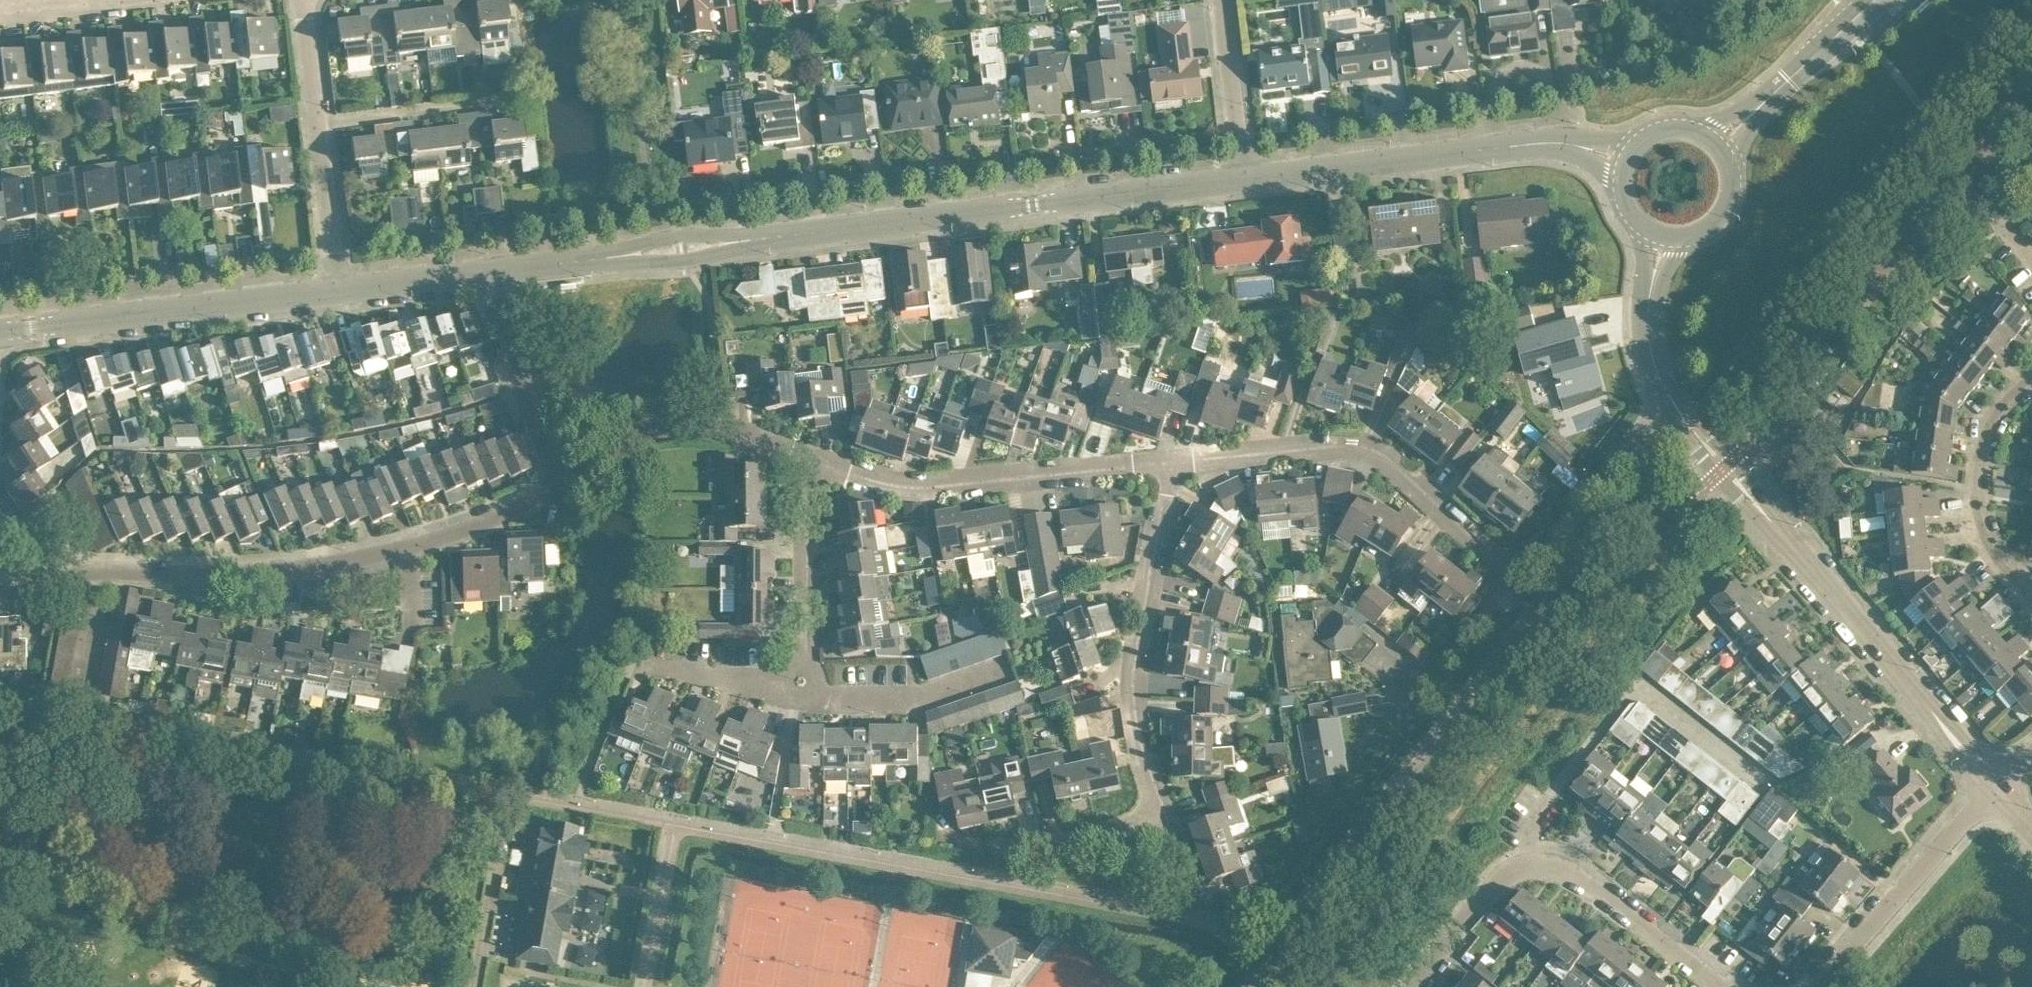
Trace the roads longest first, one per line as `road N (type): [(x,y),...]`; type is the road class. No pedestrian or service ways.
road 1 (unclassified): [(494,272),(1244,180)]
road 2 (unclassified): [(2003,778),(1664,399)]
road 3 (residential): [(408,548),(330,566),(237,574),(80,571),(38,588),(0,587)]
road 4 (residential): [(1524,578),(1368,448),(1170,462)]
road 5 (residential): [(1714,986),(1576,871),(1545,862),(1515,870),(1487,892),(1412,986)]
road 6 (residential): [(1157,815),(1139,757),(1138,651),(1170,462)]
road 7 (residential): [(1170,462),(910,486),(822,461)]
road 8 (unclassified): [(0,333),(337,289)]
road 9 (residential): [(337,289),(303,0)]
road 10 (unclassified): [(1823,986),(2003,778)]
road 11 (unclassified): [(1244,180),(1504,147)]
road 12 (residential): [(2031,596),(1985,543),(1977,508),(1977,463),(1991,428),(2031,391)]
road 13 (residential): [(813,698),(806,505),(822,461)]
road 14 (residential): [(567,488),(524,395),(494,272)]
road 15 (residential): [(1524,578),(1664,399)]
road 16 (residential): [(822,461),(701,435),(620,452)]
road 17 (residential): [(1388,666),(1429,696),(1524,578)]
road 18 (residential): [(1008,672),(922,698),(813,698)]
road 19 (residential): [(813,698),(630,673)]
road 20 (residential): [(1244,180),(1222,0)]
road 21 (residential): [(567,488),(408,548)]
road 22 (unclassified): [(337,289),(494,272)]
road 23 (residential): [(1010,859),(1157,815)]
road 24 (unclassified): [(1644,137),(1546,134),(1504,147)]
road 25 (unclassified): [(1643,226),(1640,327),(1653,364)]
road 26 (unclassified): [(1653,364),(1663,281),(1688,236)]
road 27 (unclassified): [(1807,63),(1721,123),(1698,129)]
road 28 (unclassified): [(1504,147),(1584,157),(1621,187)]
road 29 (unclassified): [(1730,162),(1807,63)]

